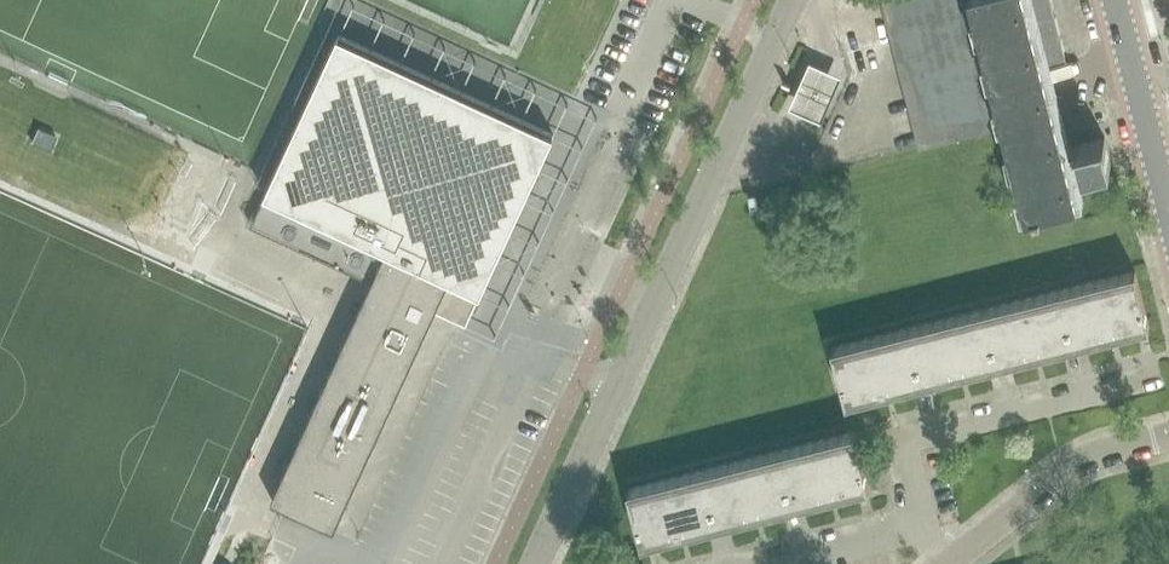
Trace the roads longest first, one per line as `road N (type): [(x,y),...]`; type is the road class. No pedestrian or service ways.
road 1 (tertiary): [(535,563),(794,0)]
road 2 (residential): [(919,526),(900,444),(1153,379)]
road 3 (residential): [(952,563),(1073,468),(1168,437)]
road 4 (tertiary): [(1168,213),(1115,0)]
road 5 (residential): [(770,563),(919,526)]

